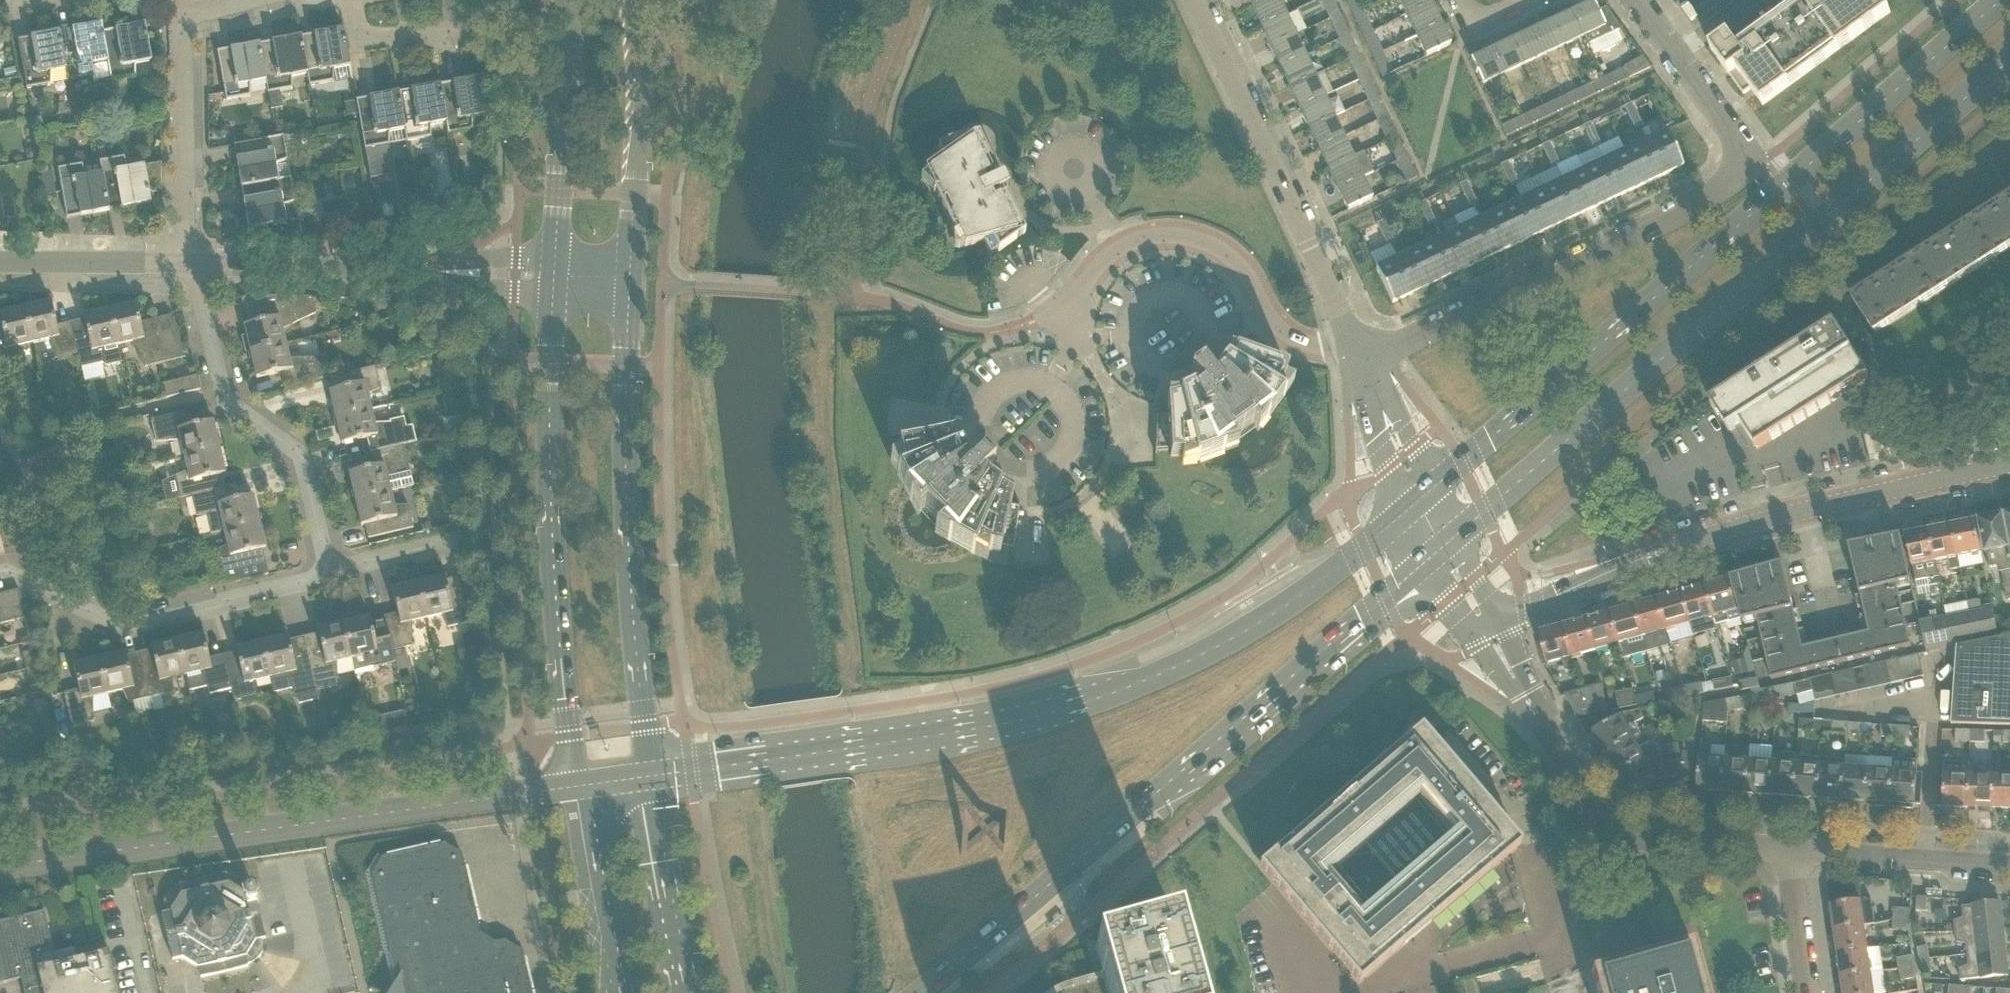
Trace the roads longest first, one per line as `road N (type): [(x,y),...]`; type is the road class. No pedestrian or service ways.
road 1 (primary): [(1403,514),(1288,609),(1130,691),(975,733),(650,778)]
road 2 (primary): [(2003,0),(1431,490)]
road 3 (primary): [(1455,538),(2009,62)]
road 4 (primary): [(921,992),(1426,563)]
road 5 (tertiary): [(1365,362),(1408,349),(1731,187),(1760,162),(1633,0)]
road 6 (primary): [(579,789),(0,865)]
road 7 (tertiary): [(1499,622),(1665,548),(2009,464)]
road 8 (secondary): [(650,778),(633,609),(631,281)]
road 9 (secondary): [(553,293),(559,612),(579,789)]
road 10 (residential): [(1365,362),(1198,0)]
road 11 (residential): [(1365,362),(1273,329),(1233,263),(1202,246),(1163,240),(1117,253),(1057,309)]
road 12 (residential): [(329,573),(300,453),(223,393),(192,265)]
road 13 (residential): [(0,576),(110,622),(329,573)]
road 14 (tertiary): [(1788,850),(1662,847),(1613,835),(1595,822),(1526,697)]
road 15 (secondary): [(631,281),(645,70),(634,0)]
road 16 (secondary): [(571,0),(555,257)]
road 17 (residential): [(192,265),(183,14)]
road 18 (tertiary): [(423,271),(192,265)]
road 19 (tertiary): [(1788,850),(2009,866)]
road 20 (secondary): [(694,992),(650,778)]
road 21 (secondary): [(579,789),(617,992)]
road 22 (tertiary): [(192,265),(0,262)]
road 23 (residential): [(349,0),(357,43),(462,26)]
road 24 (residential): [(1808,992),(1788,850)]
road 25 (tertiary): [(555,257),(423,271)]
road 26 (tertiary): [(423,271),(553,293)]
road 27 (residential): [(329,573),(452,545)]

